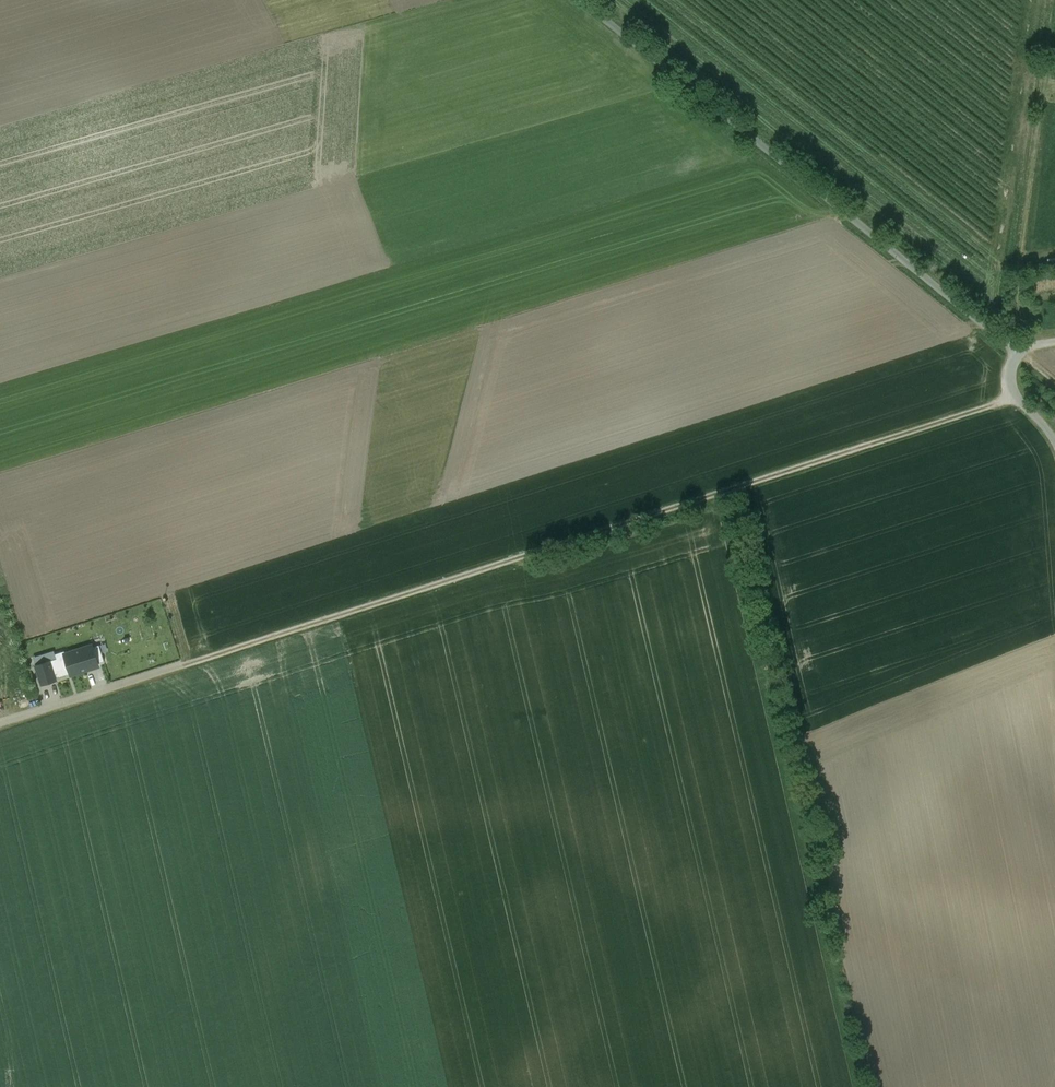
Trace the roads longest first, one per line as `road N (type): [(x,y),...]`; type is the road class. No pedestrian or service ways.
road 1 (track): [(1016,398),(117,686)]
road 2 (unclassified): [(1019,353),(583,0)]
road 3 (track): [(1009,345),(1045,75)]

